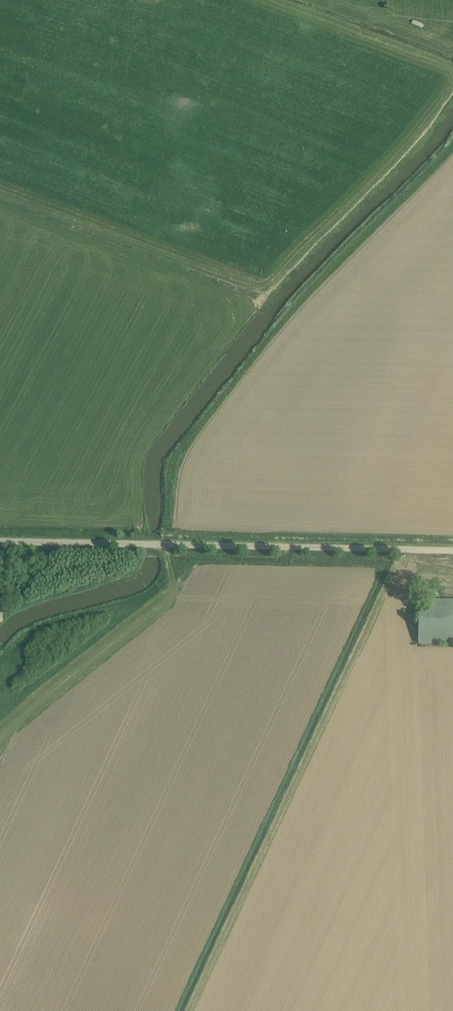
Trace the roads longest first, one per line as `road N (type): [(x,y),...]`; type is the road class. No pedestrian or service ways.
road 1 (unclassified): [(452,550),(0,541)]

